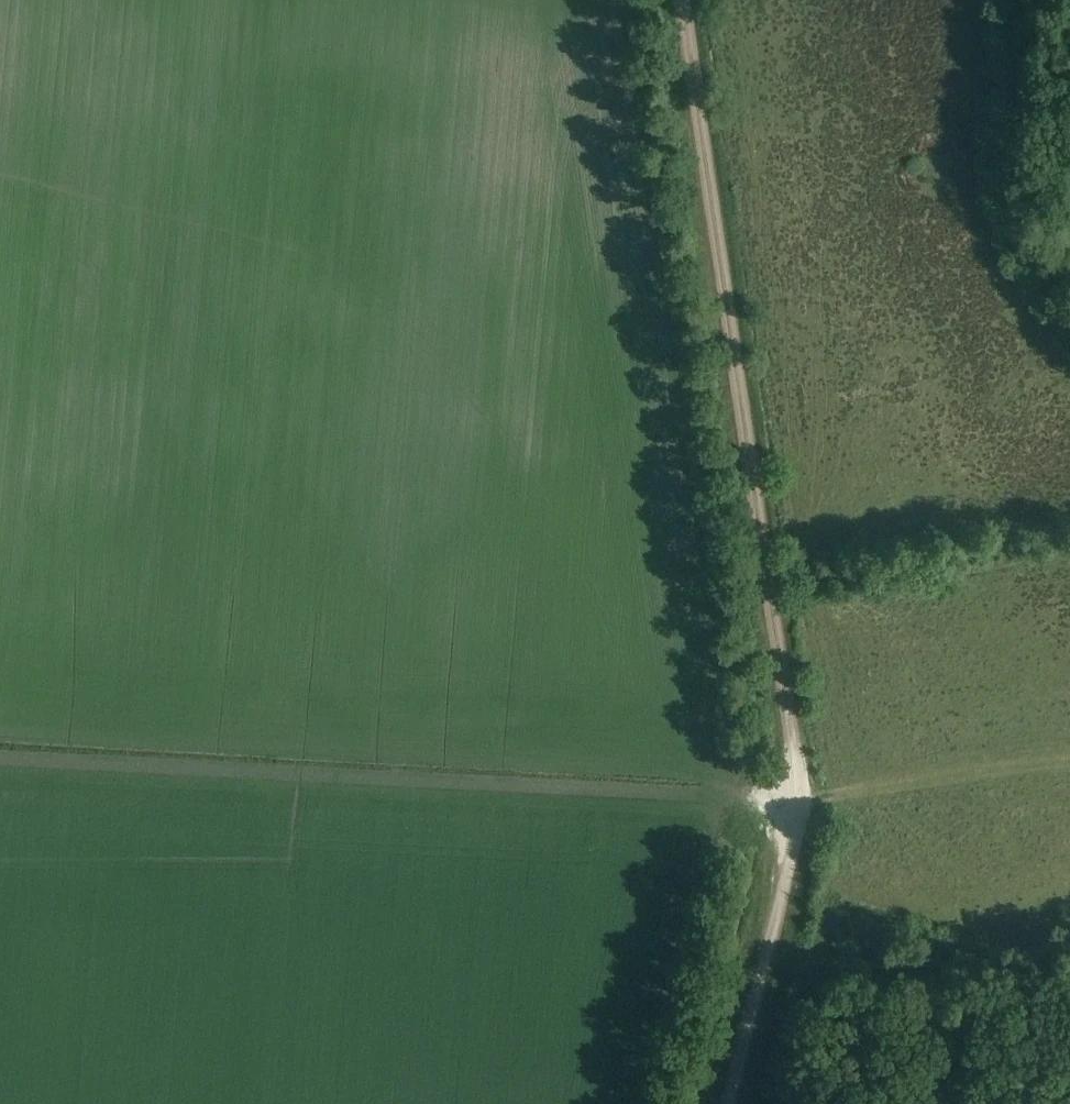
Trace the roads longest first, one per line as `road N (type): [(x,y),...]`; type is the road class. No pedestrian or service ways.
road 1 (track): [(683,0),(794,733),(800,822),(786,874)]
road 2 (unclassified): [(729,1103),(786,874)]

